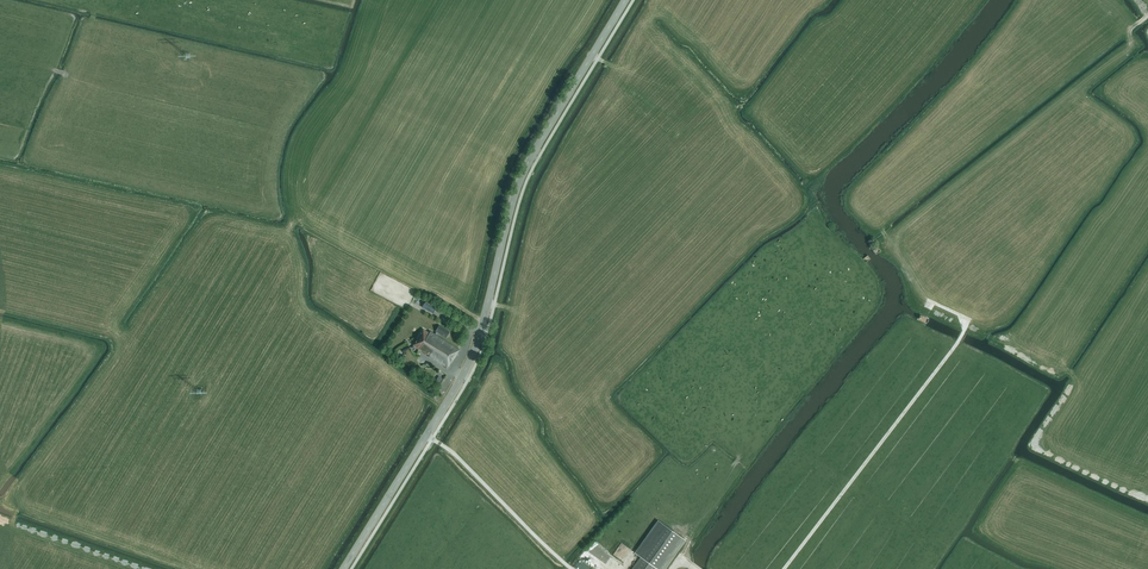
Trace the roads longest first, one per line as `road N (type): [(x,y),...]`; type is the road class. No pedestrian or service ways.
road 1 (secondary): [(625,0),(522,175),(467,368),(343,568)]
road 2 (track): [(929,300),(969,320),(959,341),(784,568)]

